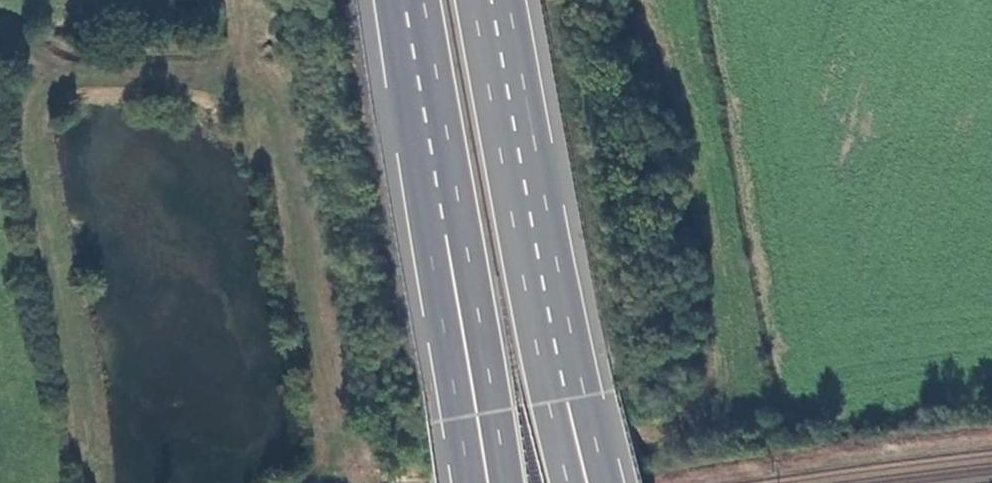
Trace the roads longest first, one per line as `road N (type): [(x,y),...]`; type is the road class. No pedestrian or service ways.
road 1 (trunk): [(557,360),(493,0)]
road 2 (trunk): [(446,213),(508,482)]
road 3 (trunk): [(446,213),(472,482)]
road 4 (trunk): [(407,0),(446,213)]
road 5 (trunk): [(602,482),(557,360)]
road 6 (trunk): [(574,482),(557,360)]

